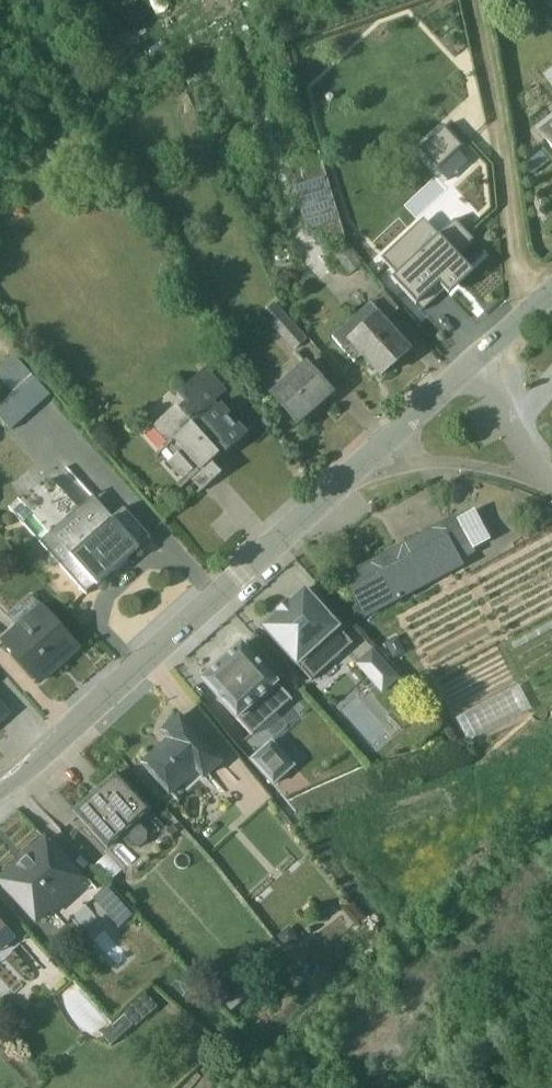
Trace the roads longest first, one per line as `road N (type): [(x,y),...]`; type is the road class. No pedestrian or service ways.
road 1 (residential): [(0,790),(473,362)]
road 2 (residential): [(473,362),(524,453),(551,482)]

